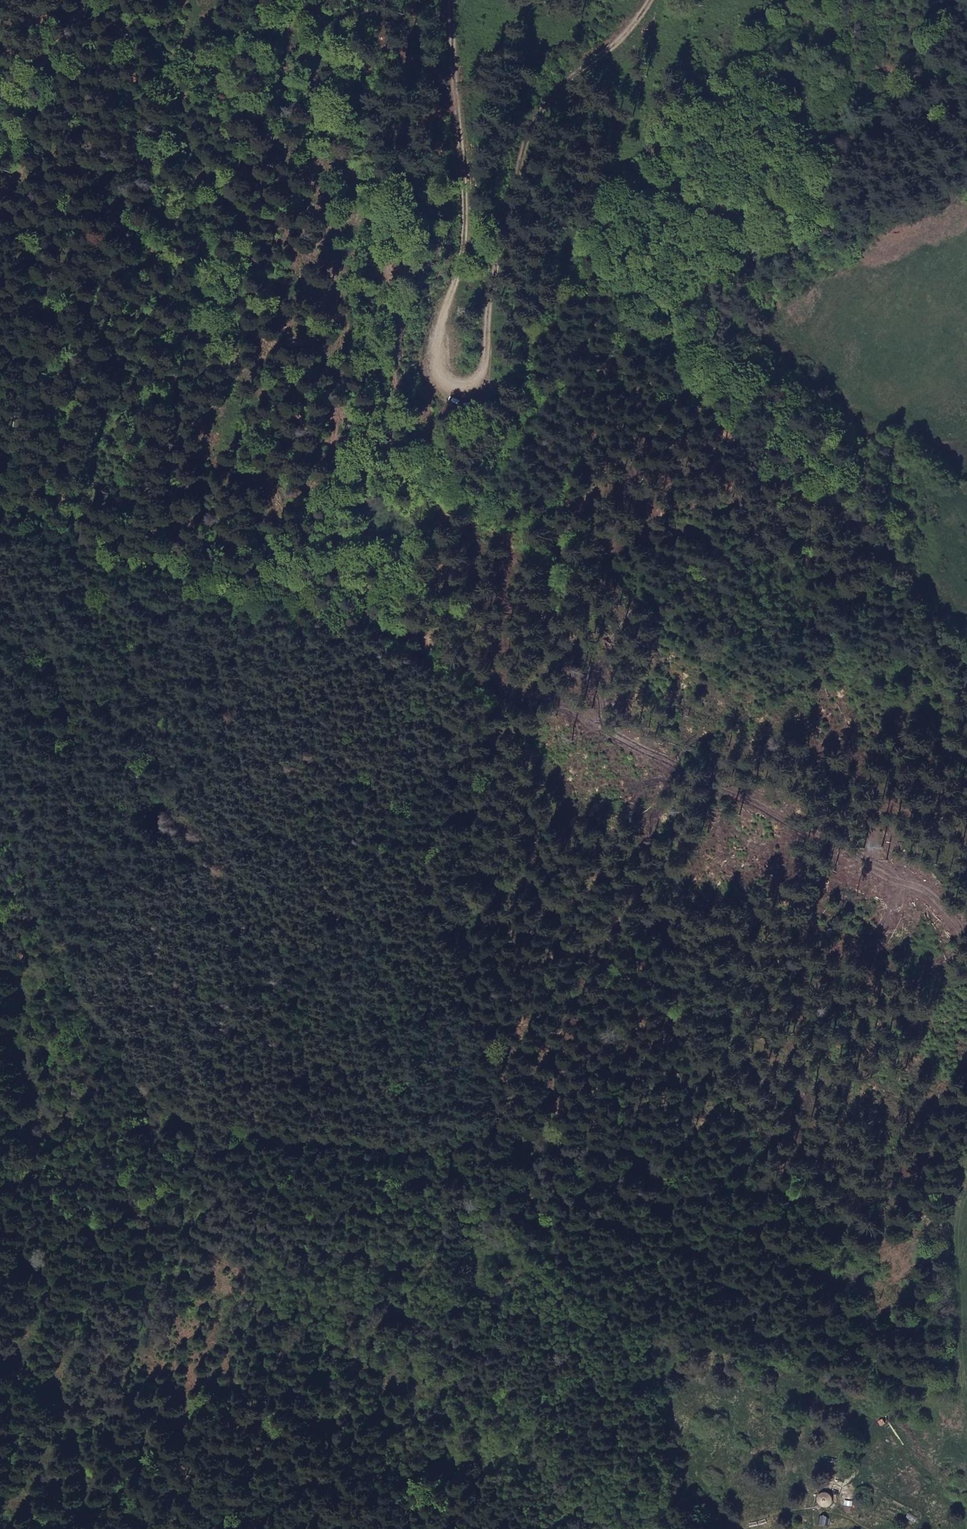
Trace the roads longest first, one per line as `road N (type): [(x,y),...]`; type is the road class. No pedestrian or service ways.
road 1 (track): [(459,0),(464,245),(440,341),(439,389),(463,396),(481,379),(541,107),(640,0)]

